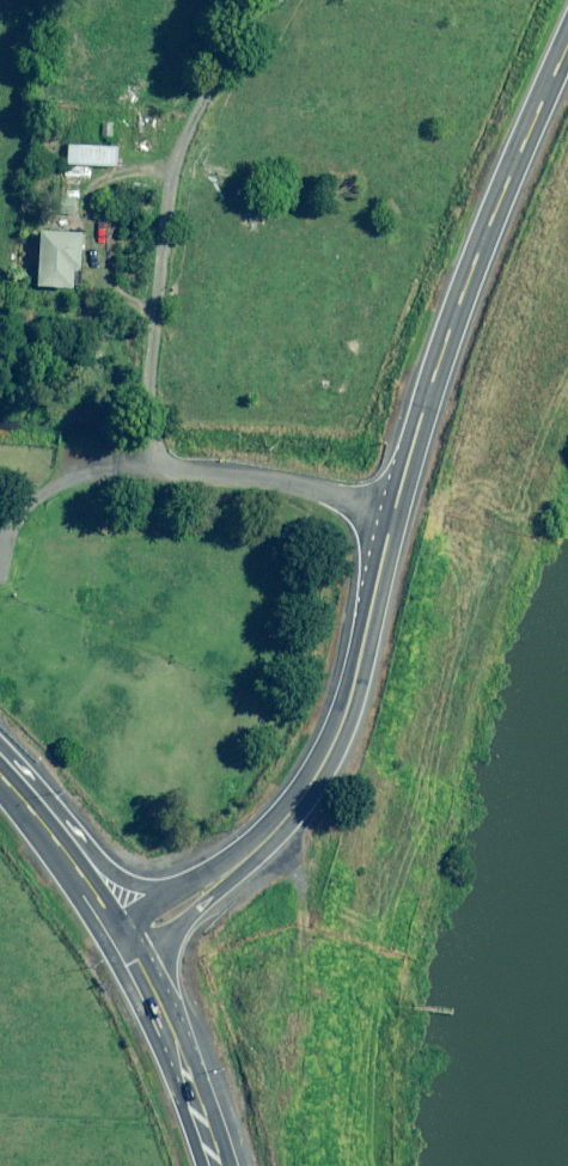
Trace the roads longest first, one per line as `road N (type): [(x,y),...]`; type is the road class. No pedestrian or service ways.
road 1 (secondary): [(392,521),(447,338),(567,43)]
road 2 (secondary): [(236,867),(278,827),(339,731),(392,521)]
road 3 (residential): [(392,521),(265,485),(105,476)]
road 4 (secondary): [(0,743),(106,867),(148,887),(189,883)]
road 5 (trunk): [(216,1165),(142,965)]
road 6 (trunk): [(120,927),(0,772)]
road 7 (secondary): [(236,867),(142,965)]

